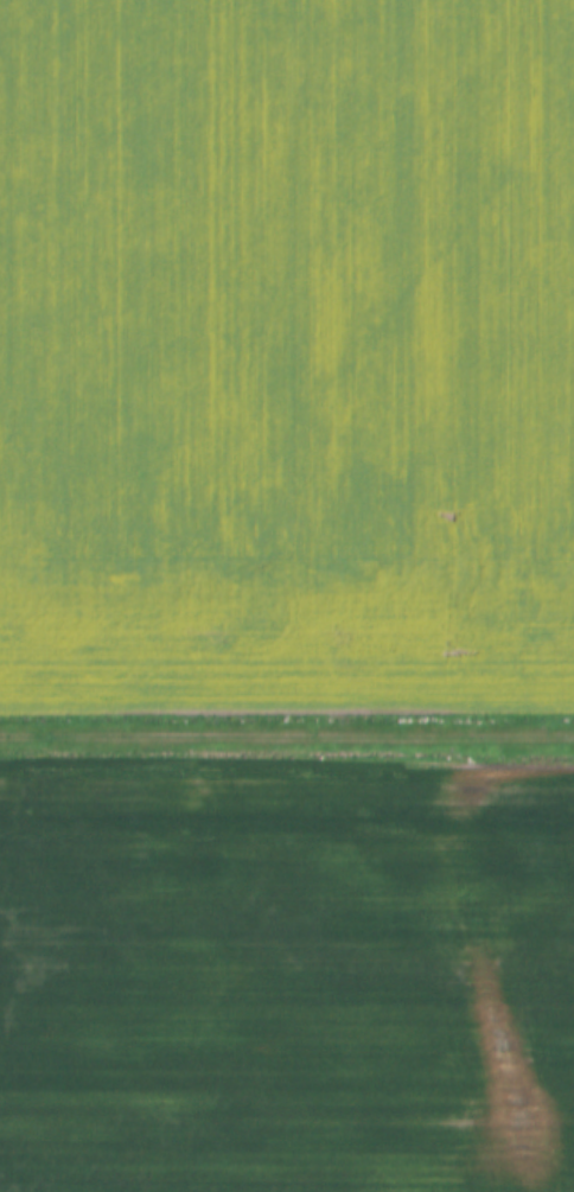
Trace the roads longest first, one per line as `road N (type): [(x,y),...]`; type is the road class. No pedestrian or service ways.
road 1 (track): [(573,736),(0,734)]

